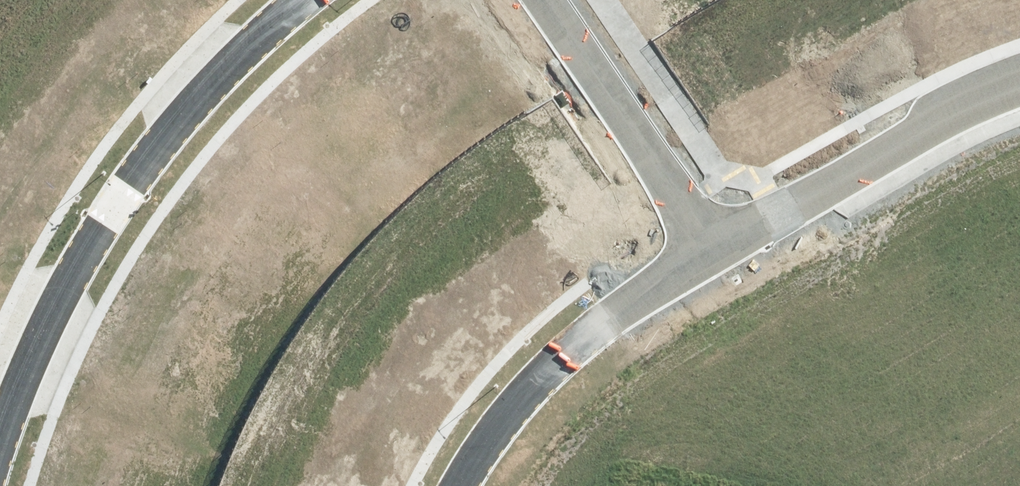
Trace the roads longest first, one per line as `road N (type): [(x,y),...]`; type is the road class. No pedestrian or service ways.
road 1 (residential): [(301,0),(204,89),(120,191),(56,299),(0,434)]
road 2 (residential): [(714,249),(559,356),(455,485)]
road 3 (residential): [(1019,81),(945,115),(714,249)]
road 4 (residential): [(714,249),(548,0)]

